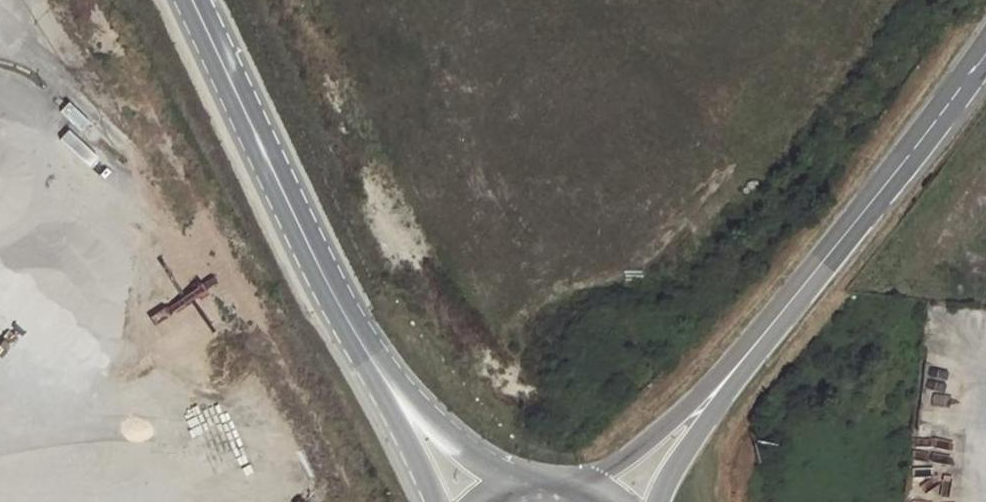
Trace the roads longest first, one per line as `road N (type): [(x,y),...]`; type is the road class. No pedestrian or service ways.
road 1 (unclassified): [(868,206),(685,410),(611,467),(561,489)]
road 2 (secondary): [(367,350),(196,0)]
road 3 (unclassified): [(662,501),(699,427),(868,206)]
road 4 (secondary): [(528,491),(478,463),(367,350)]
road 5 (unclassified): [(985,49),(868,206)]
road 6 (secondary): [(367,350),(435,501)]

